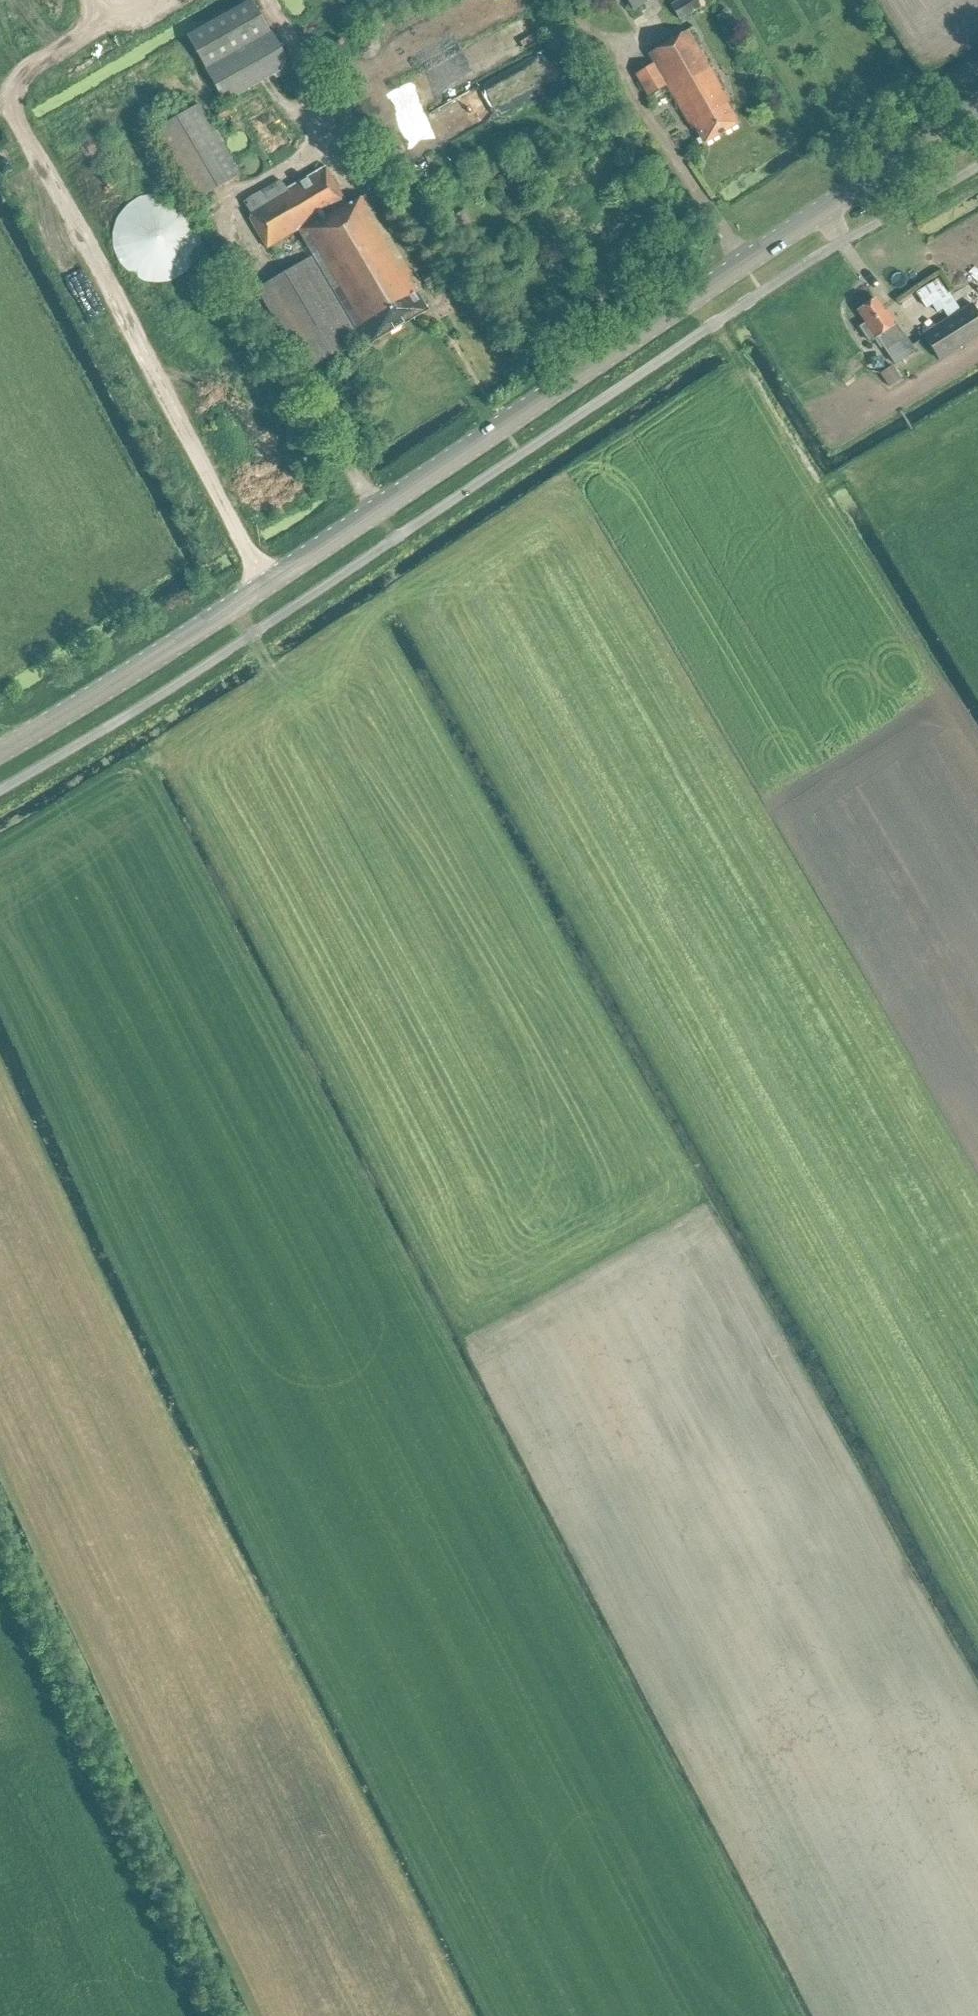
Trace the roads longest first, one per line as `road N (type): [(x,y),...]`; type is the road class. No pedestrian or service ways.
road 1 (secondary): [(977,106),(426,478),(0,752)]

